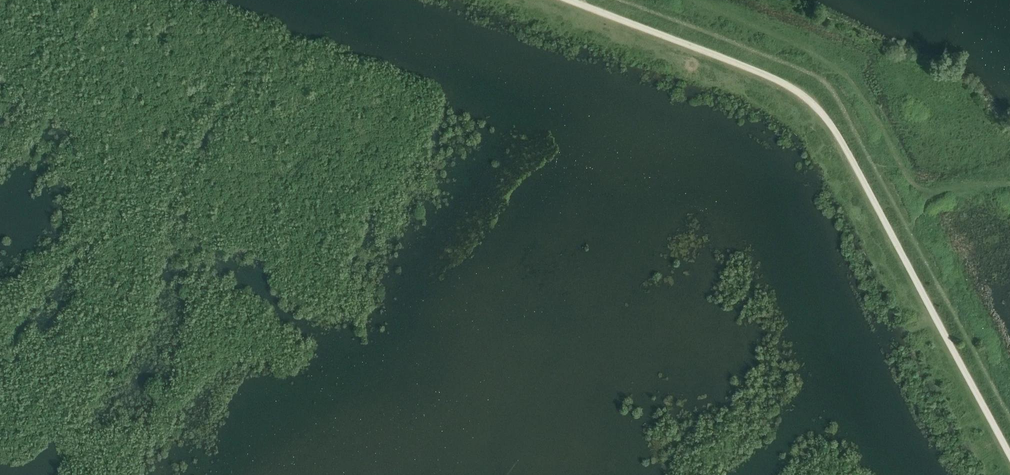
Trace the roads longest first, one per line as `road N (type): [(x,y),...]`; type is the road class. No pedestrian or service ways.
road 1 (track): [(889,230),(832,126),(804,94),(580,3)]
road 2 (track): [(1009,455),(889,230)]

